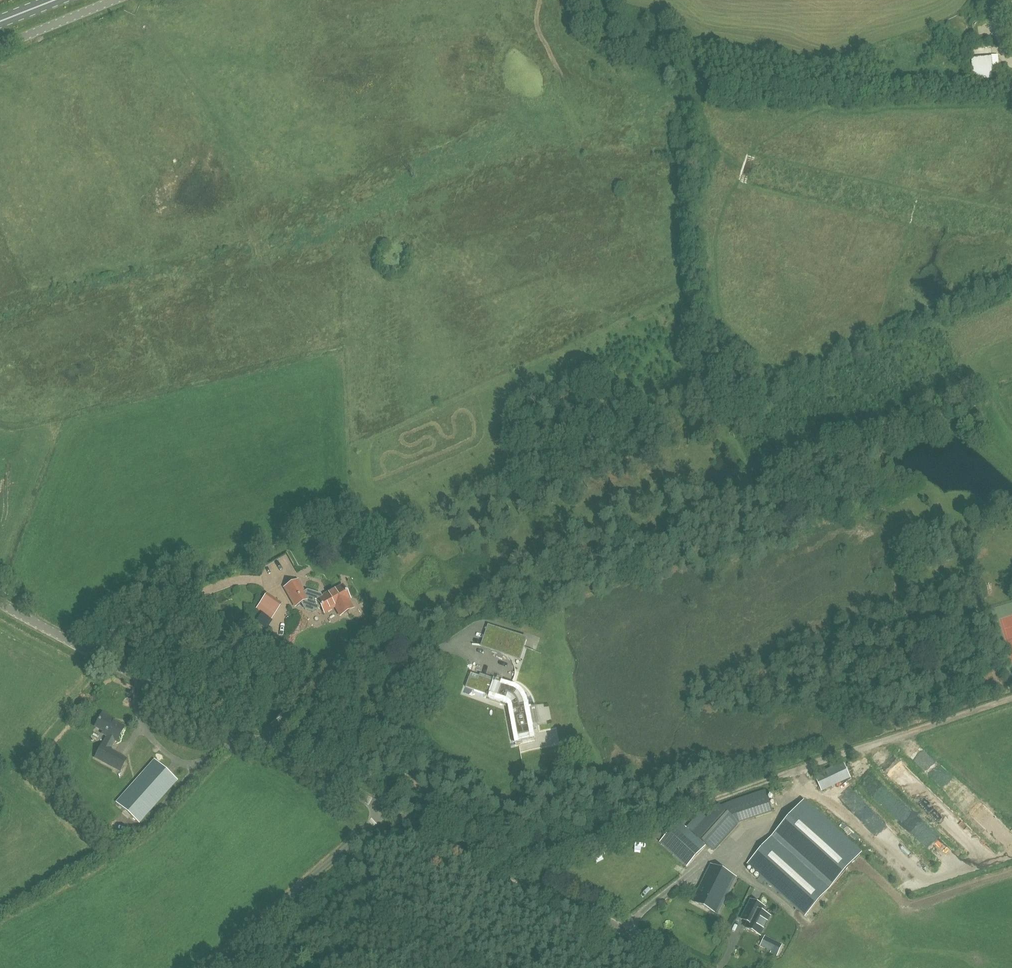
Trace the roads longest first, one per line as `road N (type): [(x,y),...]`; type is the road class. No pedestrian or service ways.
road 1 (track): [(502,868),(518,854),(581,845),(1011,695)]
road 2 (unclassified): [(384,810),(0,613)]
road 3 (unclassified): [(699,967),(384,810)]
road 4 (unclassified): [(194,967),(384,810)]
road 5 (track): [(1011,102),(776,108)]
road 6 (unclassified): [(0,46),(112,0)]

